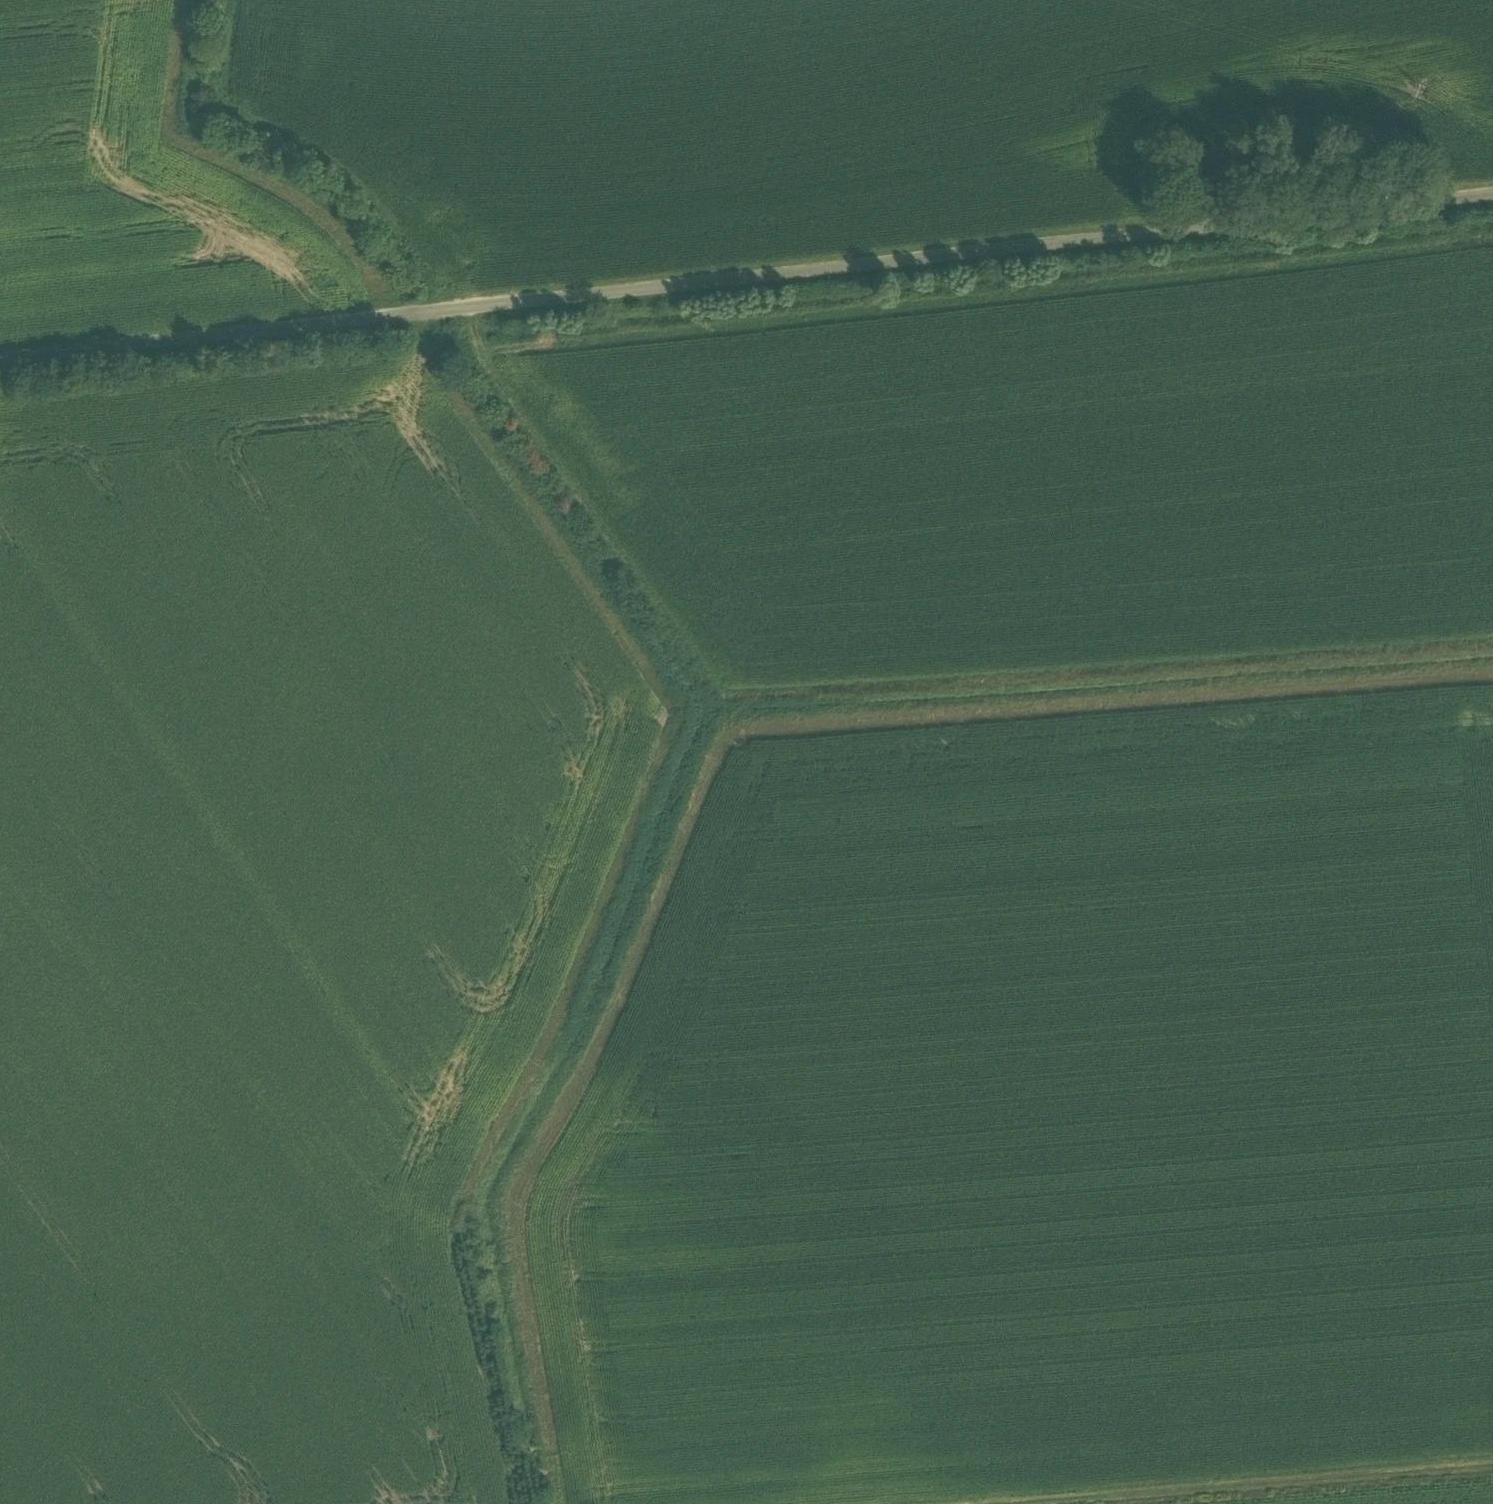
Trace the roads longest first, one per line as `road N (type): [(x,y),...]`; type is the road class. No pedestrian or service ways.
road 1 (unclassified): [(1492,200),(0,359)]

